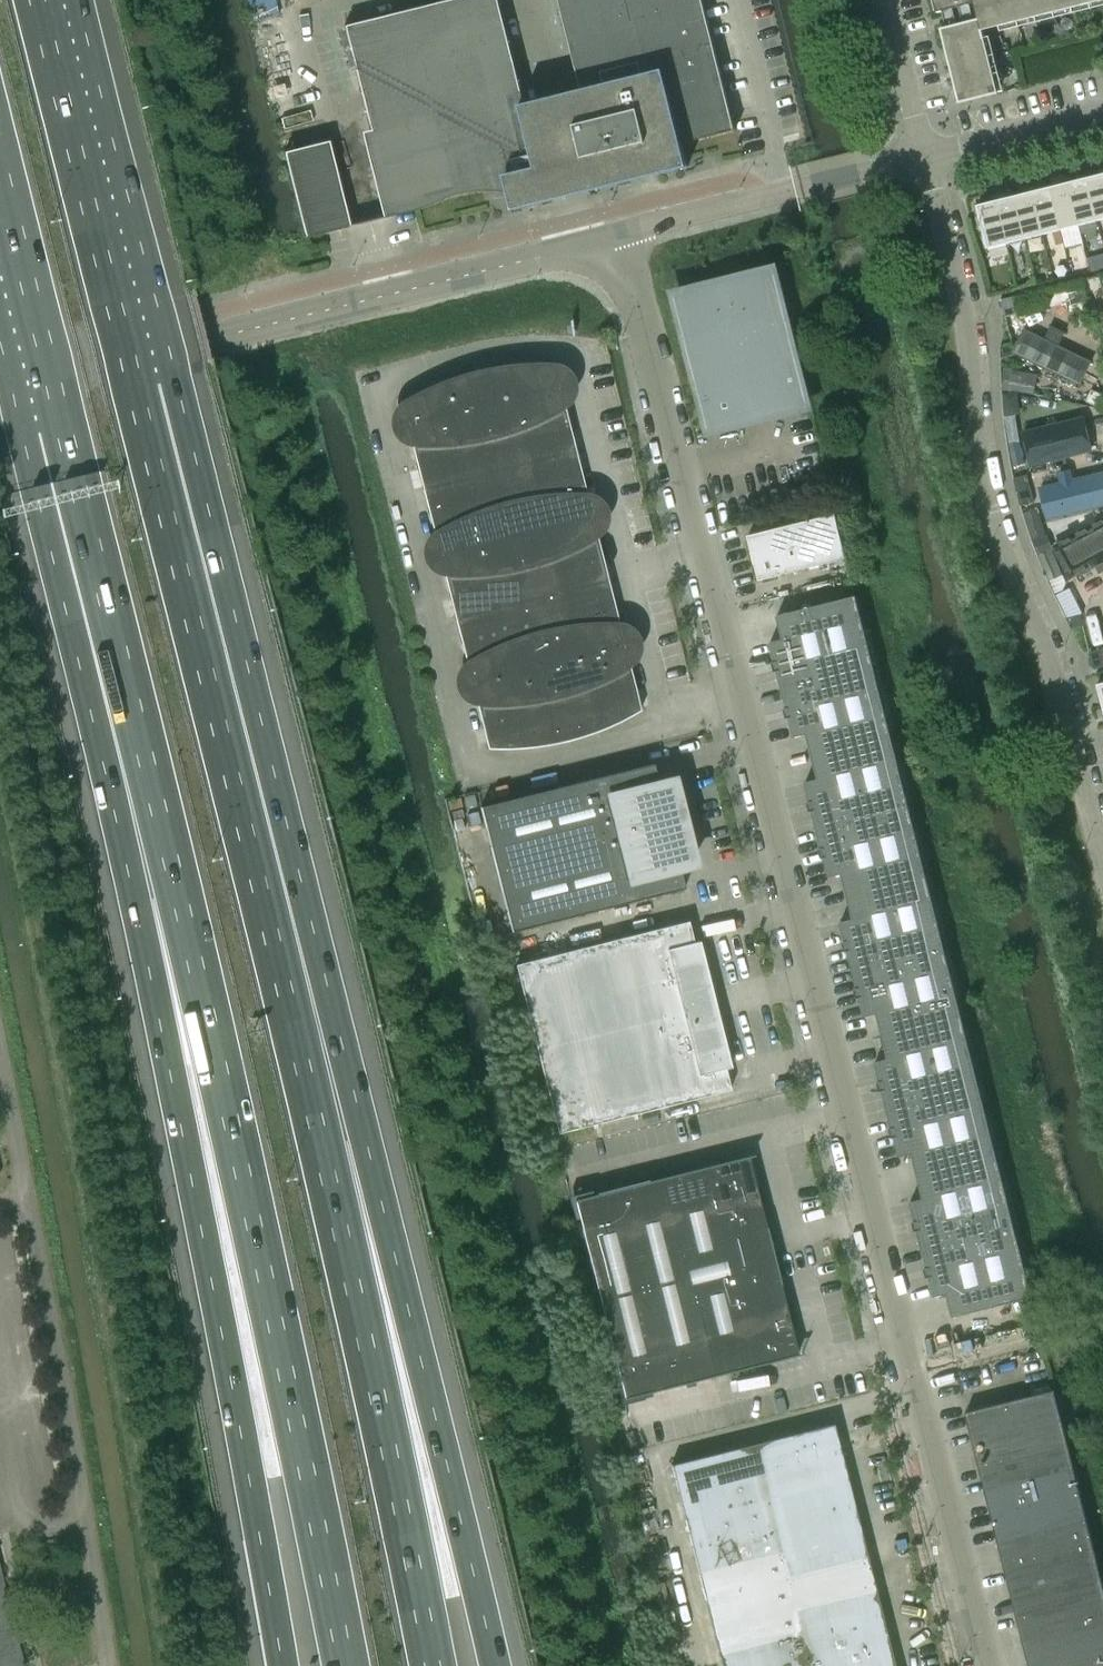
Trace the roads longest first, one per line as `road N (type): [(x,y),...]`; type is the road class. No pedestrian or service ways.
road 1 (unclassified): [(980,1665),(617,233)]
road 2 (motorway): [(494,1665),(177,382),(134,320)]
road 3 (motorway): [(432,1665),(140,376),(134,320)]
road 4 (motorway): [(55,432),(171,860),(345,1665)]
road 5 (motorway): [(55,432),(64,603),(165,1043),(281,1665)]
road 6 (unclassified): [(1102,845),(1065,685),(990,497),(964,317),(925,156)]
road 7 (unclassified): [(0,393),(617,233)]
road 8 (motorway): [(134,320),(55,0)]
road 9 (unclassified): [(617,233),(925,156)]
road 10 (motorway): [(0,212),(55,432)]
road 11 (unclassified): [(925,156),(1102,112)]
road 12 (unclassified): [(925,156),(884,0)]

